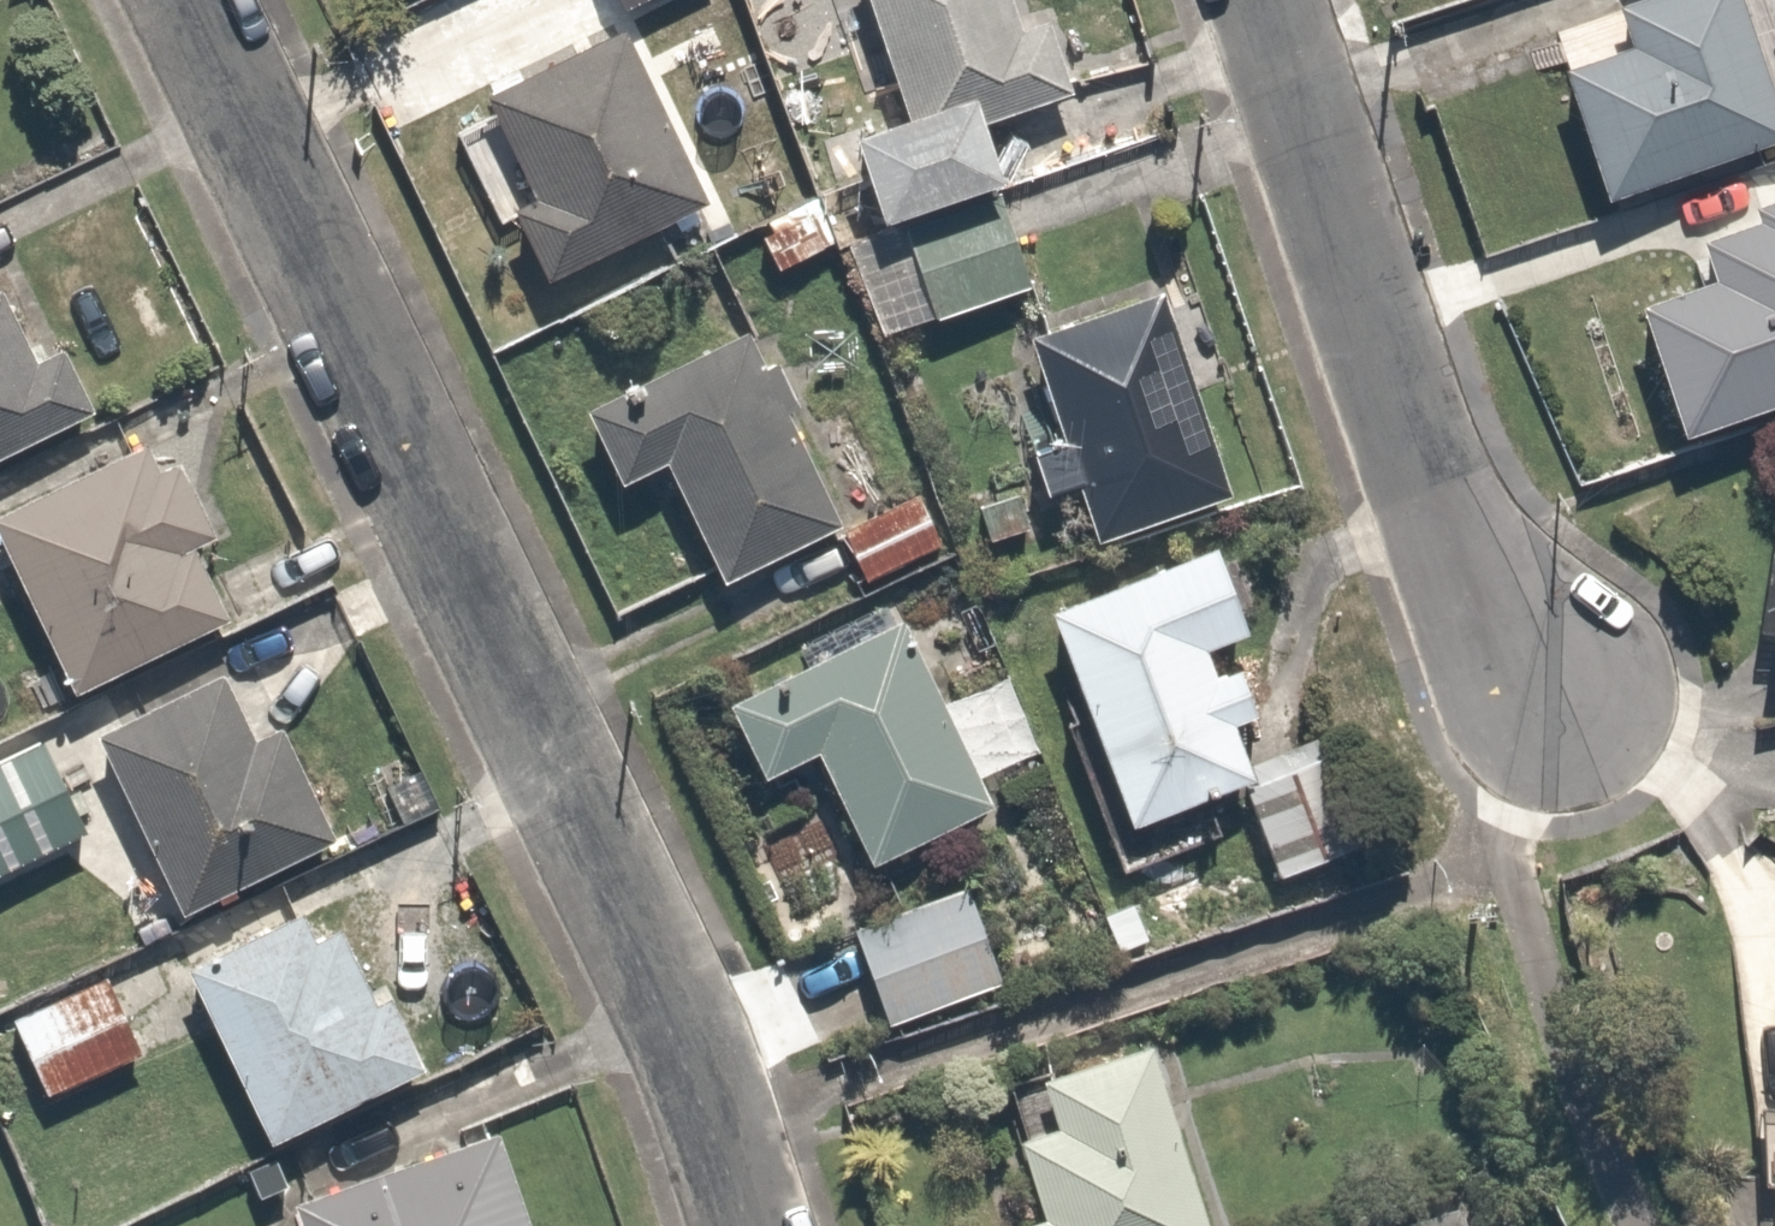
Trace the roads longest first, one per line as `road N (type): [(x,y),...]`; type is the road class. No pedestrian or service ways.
road 1 (residential): [(747,1225),(657,983),(184,0)]
road 2 (residential): [(1266,0),(1455,538),(1503,614),(1568,691)]

